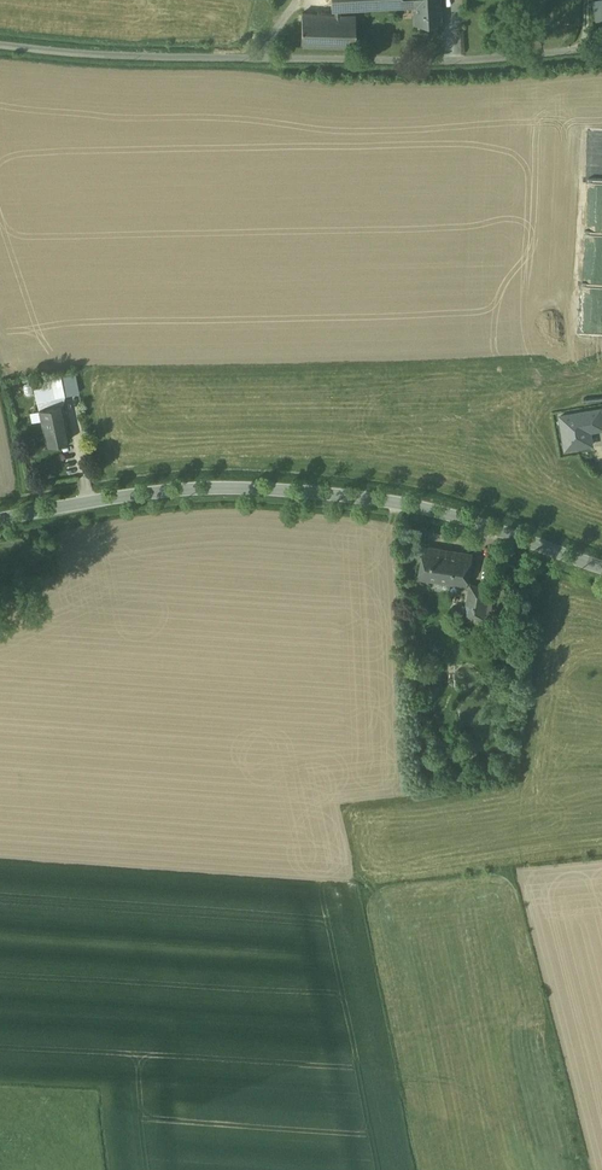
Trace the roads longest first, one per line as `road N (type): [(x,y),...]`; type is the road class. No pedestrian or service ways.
road 1 (tertiary): [(601,565),(437,510),(286,490),(198,488),(0,507)]
road 2 (residential): [(0,41),(90,53),(464,60),(601,51)]

